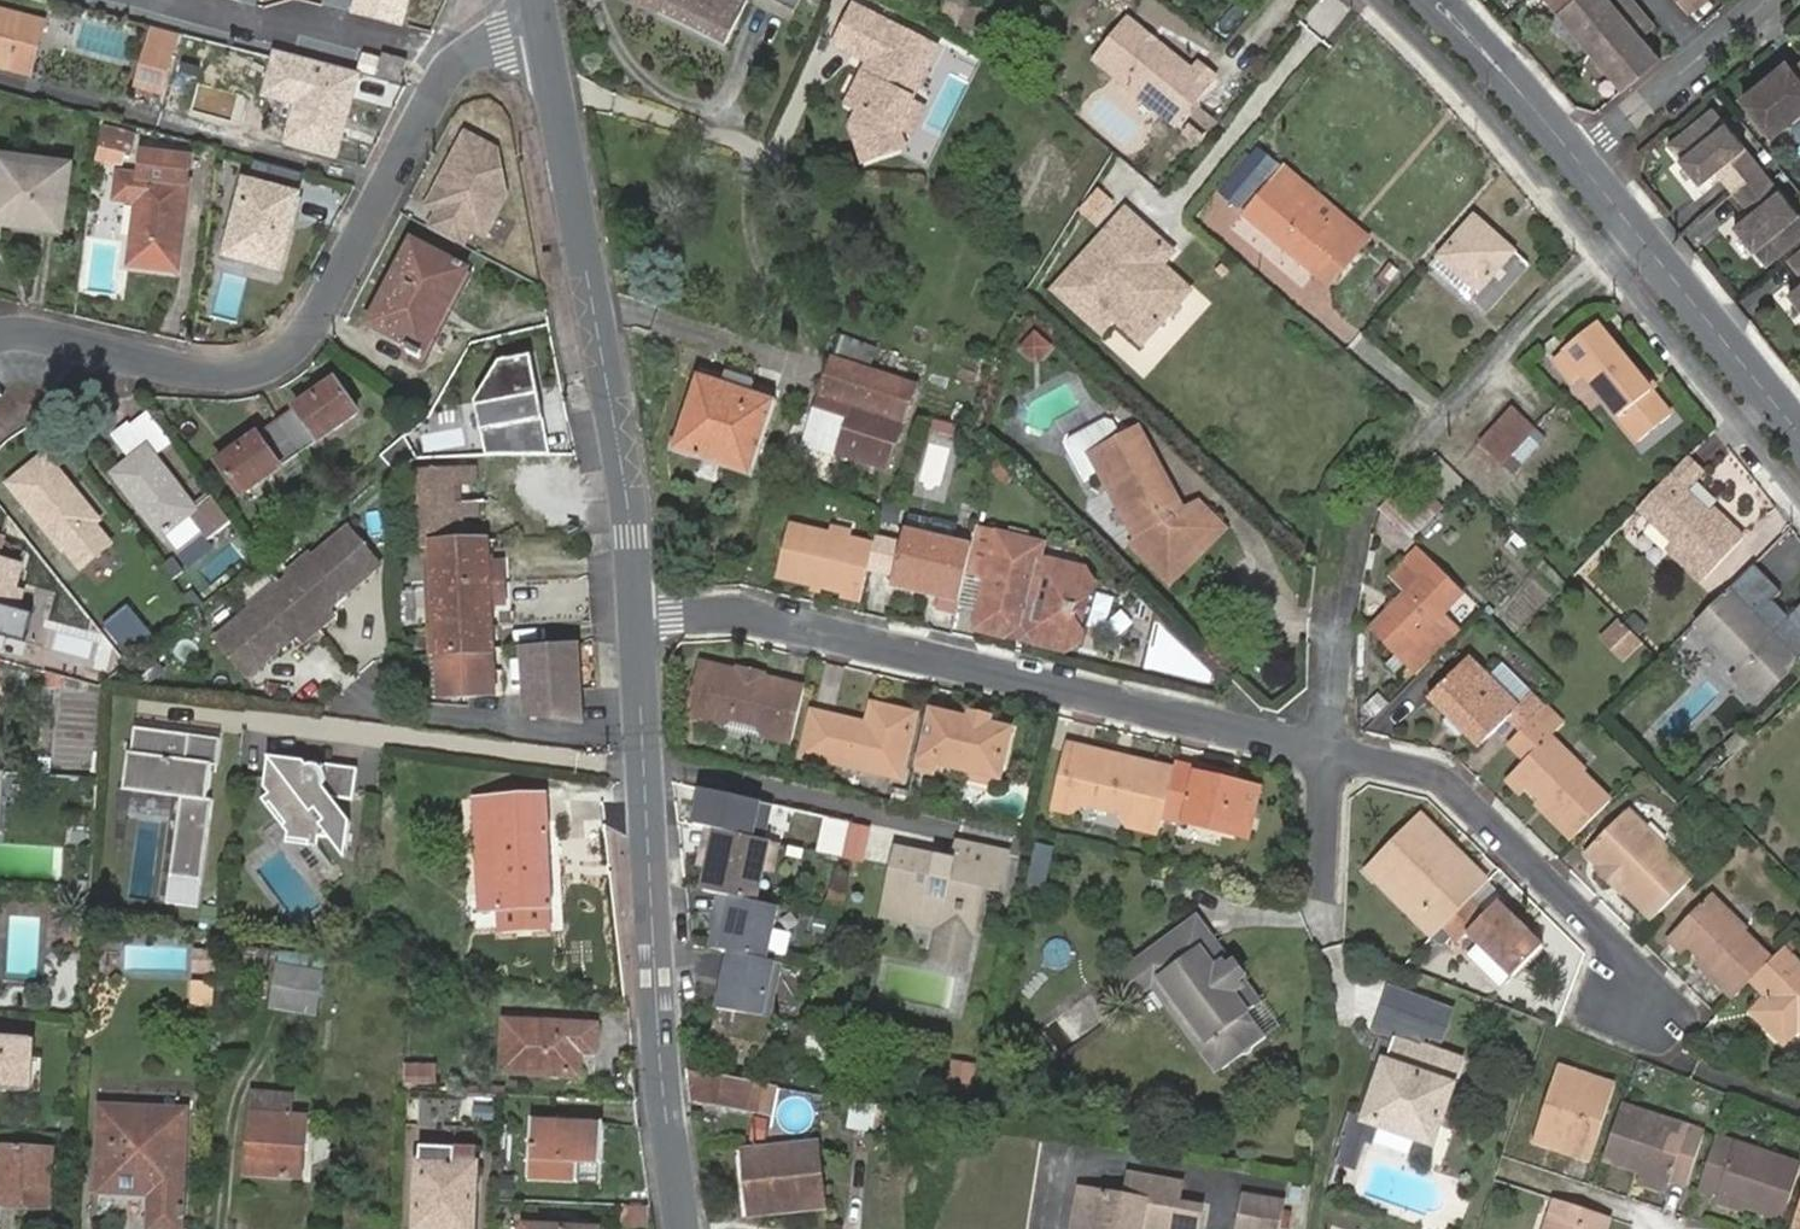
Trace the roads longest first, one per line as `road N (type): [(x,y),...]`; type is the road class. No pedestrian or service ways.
road 1 (residential): [(0,336),(24,332),(225,374),(277,359),(314,329),(456,59),(482,44),(542,35)]
road 2 (residential): [(636,616),(763,614),(1329,752)]
road 3 (tertiary): [(636,616),(665,1120),(680,1228)]
road 4 (tertiary): [(542,35),(610,392),(636,616)]
road 5 (residential): [(1329,752),(1419,770),(1448,786),(1613,936),(1634,1009)]
road 6 (residential): [(1799,435),(1575,157)]
road 7 (residential): [(1575,157),(1764,0)]
road 8 (residential): [(1575,157),(1434,0)]
road 9 (residential): [(1350,577),(1329,752)]
road 10 (residential): [(1329,752),(1322,907)]

